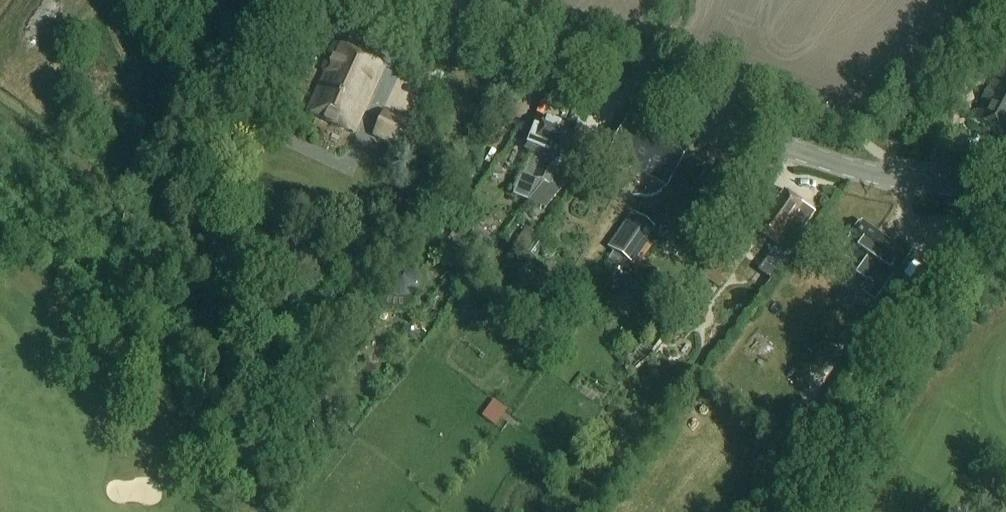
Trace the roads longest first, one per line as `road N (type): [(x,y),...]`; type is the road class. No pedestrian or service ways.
road 1 (tertiary): [(375,0),(839,166),(1005,189)]

